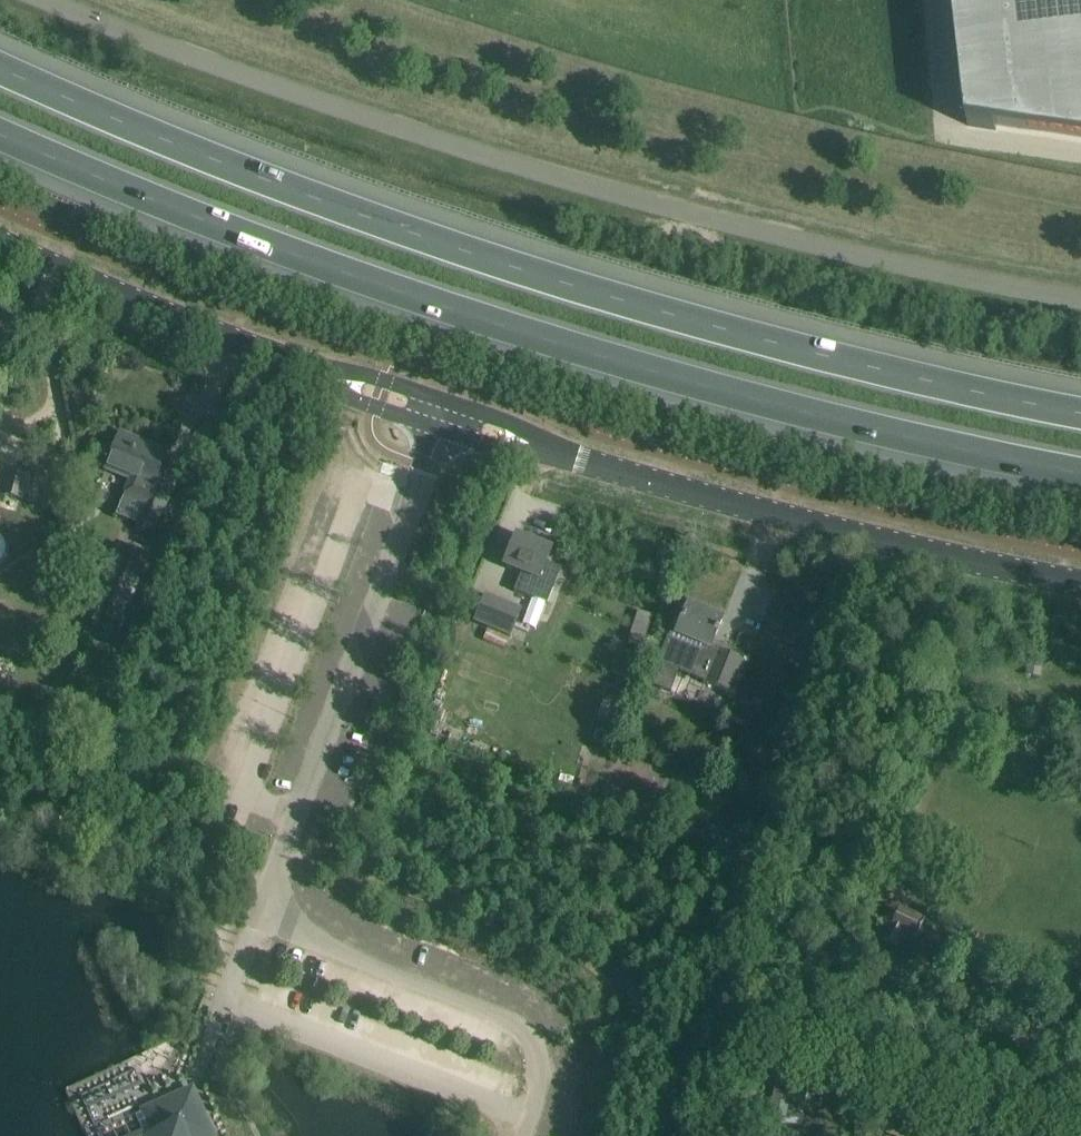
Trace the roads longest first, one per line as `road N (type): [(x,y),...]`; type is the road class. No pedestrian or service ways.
road 1 (motorway): [(1080,409),(817,351),(574,285),(353,210),(0,65)]
road 2 (motorway): [(0,131),(330,269),(555,341),(800,412),(1080,471)]
road 3 (unclassified): [(37,0),(312,101),(693,214),(1080,301)]
road 4 (unclassified): [(525,1135),(540,1087),(542,1056),(530,1036),(495,1011),(298,932),(269,901),(449,407)]
road 5 (tertiary): [(1080,571),(759,499),(449,407)]
road 6 (tertiary): [(449,407),(127,287),(0,229)]

